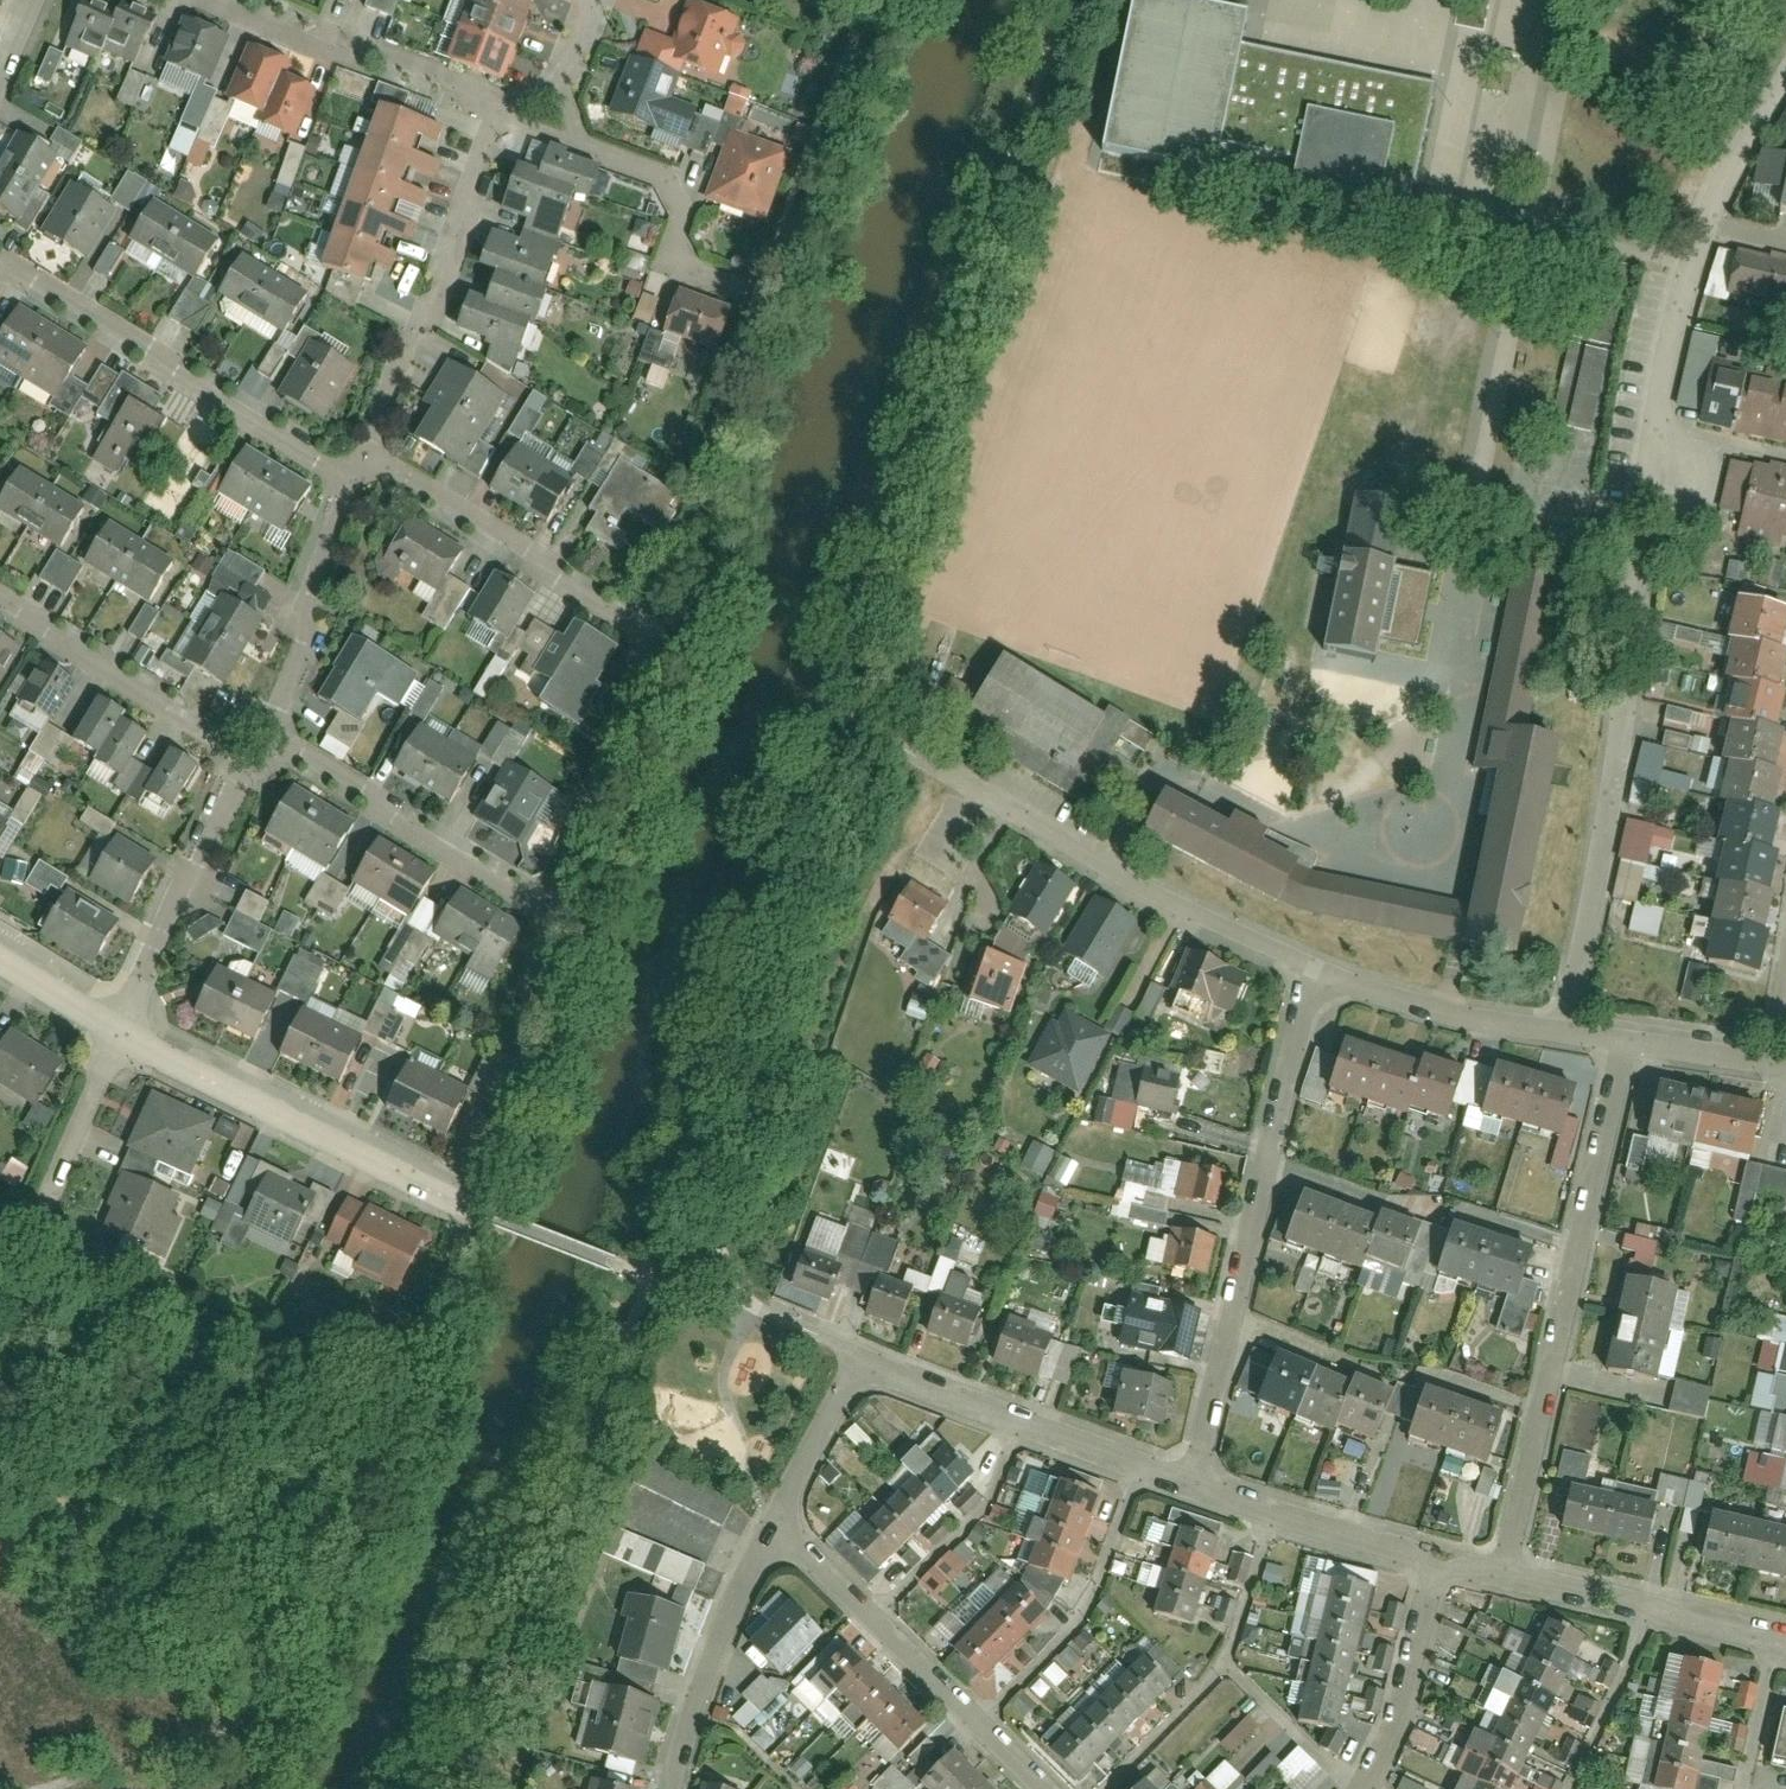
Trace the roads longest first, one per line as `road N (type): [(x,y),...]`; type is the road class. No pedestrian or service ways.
road 1 (residential): [(1785,78),(1738,153),(1667,355),(1603,837),(1564,1032)]
road 2 (residential): [(254,733),(514,880),(565,864),(641,652),(634,608),(358,466)]
road 3 (residential): [(1508,1574),(1622,1042)]
road 4 (residential): [(1310,963),(1195,1481)]
road 5 (residential): [(1310,963),(868,726)]
road 6 (residential): [(0,267),(358,466)]
road 7 (residential): [(478,1212),(121,1034)]
road 8 (residential): [(358,466),(494,111)]
road 9 (residential): [(494,111),(671,176),(683,188),(684,210),(672,259),(755,287)]
road 10 (residential): [(121,1034),(254,733)]
road 11 (residential): [(1142,1464),(1083,1621),(988,1729)]
road 12 (residential): [(217,0),(324,50),(494,111)]
road 13 (residential): [(0,580),(254,733)]
road 14 (residential): [(254,733),(358,466)]
road 15 (residential): [(677,1788),(727,1633),(782,1524)]
road 16 (residential): [(1564,1032),(1310,963)]
road 17 (residential): [(871,1614),(973,1518),(1000,1484),(1024,1422)]
road 18 (residential): [(1439,1557),(1400,1726),(1367,1788)]
road 19 (residential): [(847,1348),(745,1306),(650,1280)]
road 20 (residential): [(40,1222),(121,1034)]
road 21 (residential): [(1650,1606),(1572,1788)]
road 22 (residential): [(1024,1422),(847,1348)]
road 23 (residential): [(782,1524),(847,1348)]
road 24 (residential): [(1101,1788),(1229,1667)]
road 25 (residential): [(1229,1667),(1354,1788)]
road 26 (residential): [(1439,1557),(1275,1506)]
road 27 (residential): [(1229,1667),(1275,1506)]
road 28 (residential): [(988,1729),(871,1614)]
road 29 (residential): [(1744,1788),(1773,1628)]
road 30 (residential): [(494,111),(551,89),(587,0)]
road 31 (residential): [(1650,1606),(1508,1574)]
road 32 (residential): [(1763,1062),(1785,921)]
road 33 (residential): [(1763,1062),(1622,1042)]
road 34 (residential): [(121,1034),(0,959)]
road 35 (residential): [(871,1614),(782,1524)]
road 36 (residential): [(1142,1464),(1024,1422)]
road 37 (residential): [(1773,1628),(1650,1606)]

